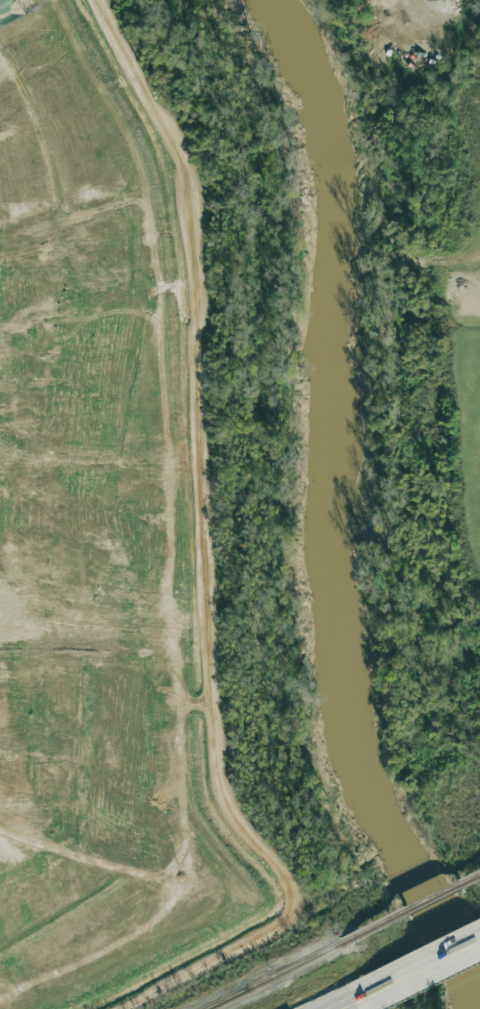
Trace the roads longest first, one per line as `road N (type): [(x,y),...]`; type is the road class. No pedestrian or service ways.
road 1 (primary): [(370,995),(479,942)]

